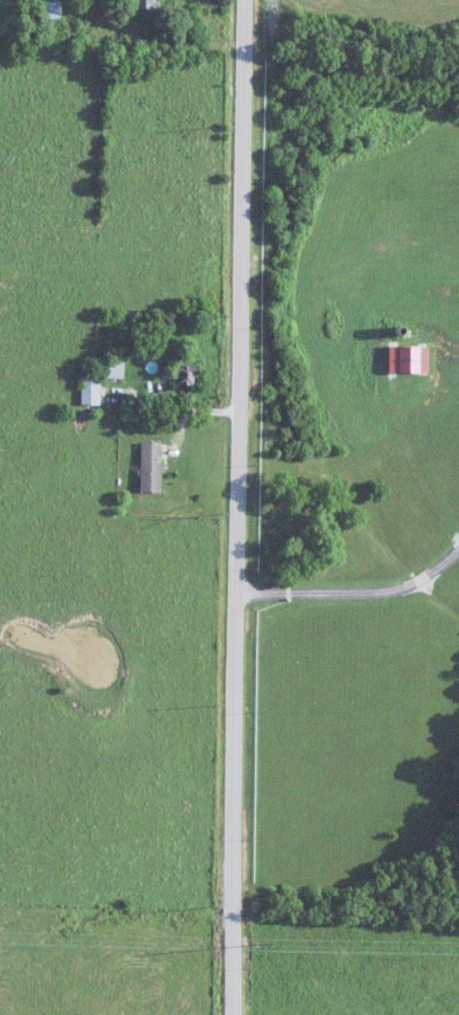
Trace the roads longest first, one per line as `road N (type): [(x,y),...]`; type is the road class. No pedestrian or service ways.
road 1 (secondary): [(255,0),(241,1014)]
road 2 (residential): [(245,590),(400,587),(423,581),(458,554)]

